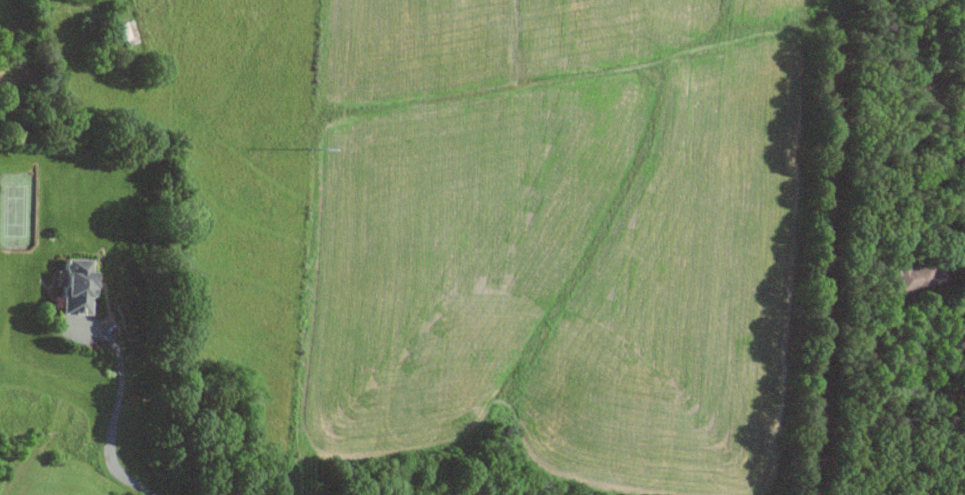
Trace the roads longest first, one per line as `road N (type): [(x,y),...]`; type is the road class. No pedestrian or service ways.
road 1 (residential): [(926,0),(907,38),(909,68),(964,109)]

